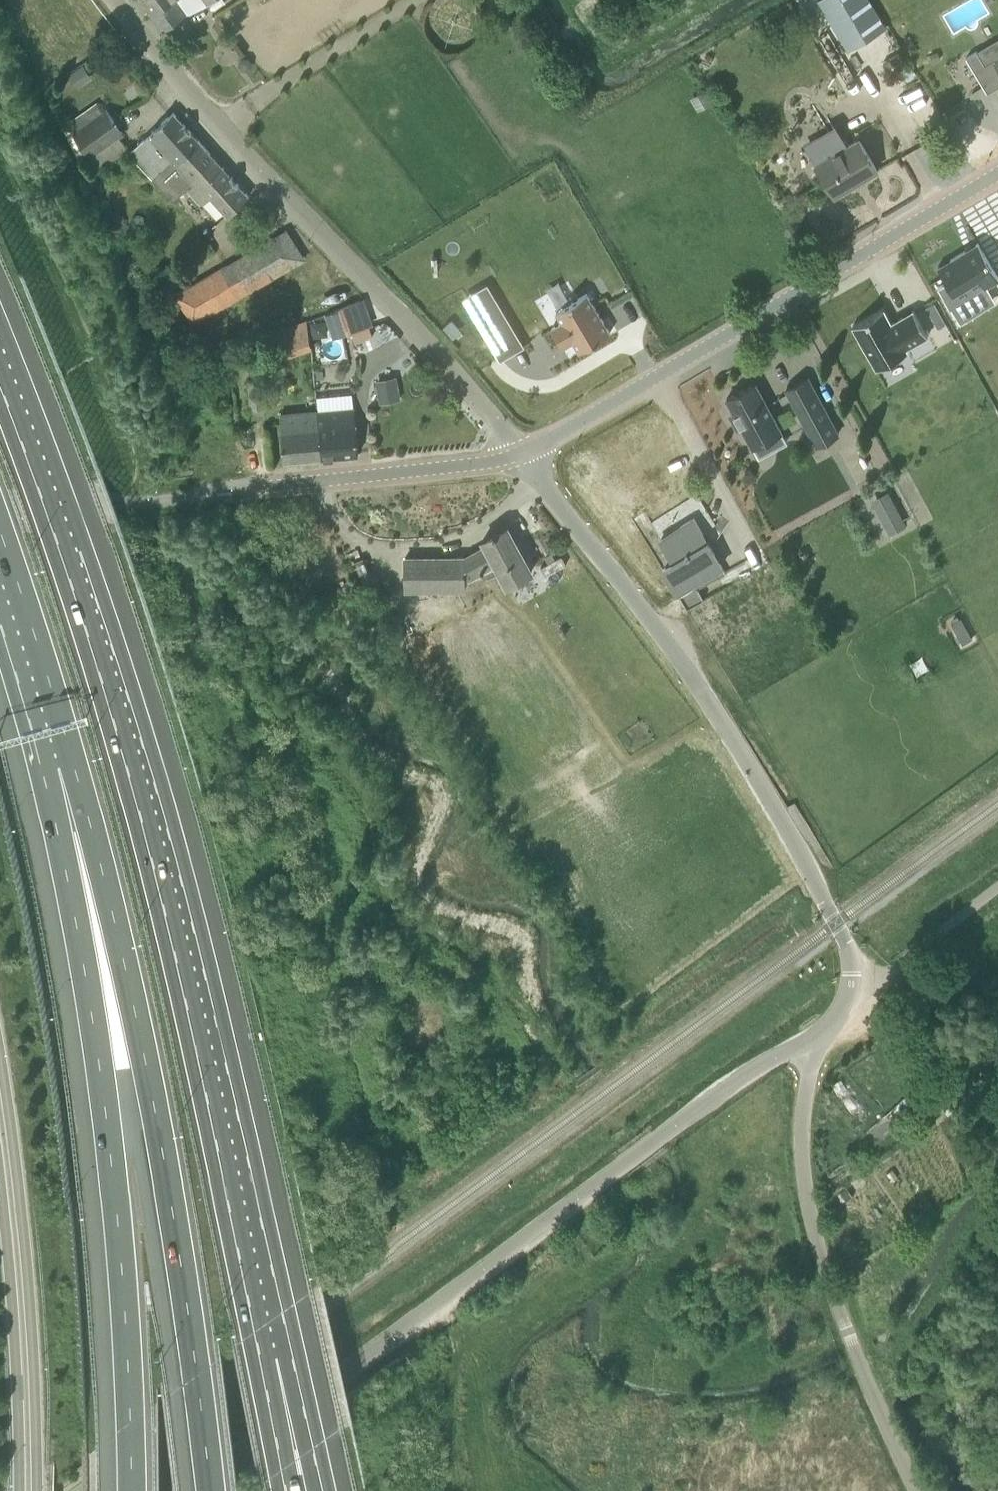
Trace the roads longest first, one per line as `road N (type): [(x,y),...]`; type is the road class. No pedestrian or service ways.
road 1 (motorway): [(264,1310),(190,960),(0,381)]
road 2 (unclassified): [(186,1490),(733,1082),(820,1033)]
road 3 (motorway): [(74,764),(146,1064),(213,1490)]
road 4 (motorway): [(74,764),(116,1189),(132,1490)]
road 5 (unclassified): [(820,1033),(846,1006),(853,967),(811,873),(682,664),(521,458)]
road 6 (unclassified): [(521,458),(435,349),(154,57),(111,0)]
road 7 (unclassified): [(521,458),(997,177)]
road 8 (unclassified): [(916,1490),(813,1227),(803,1104),(820,1033)]
road 9 (secondary): [(36,1490),(26,1253),(0,1047)]
road 10 (secondary): [(0,1198),(18,1490)]
road 11 (residential): [(238,495),(521,458)]
road 12 (motorway): [(0,531),(74,764)]
road 13 (motorway): [(324,1490),(312,1433),(264,1310)]
road 14 (motorway): [(288,1490),(264,1310)]
road 15 (track): [(997,1095),(903,963)]
road 16 (track): [(903,963),(997,888)]

